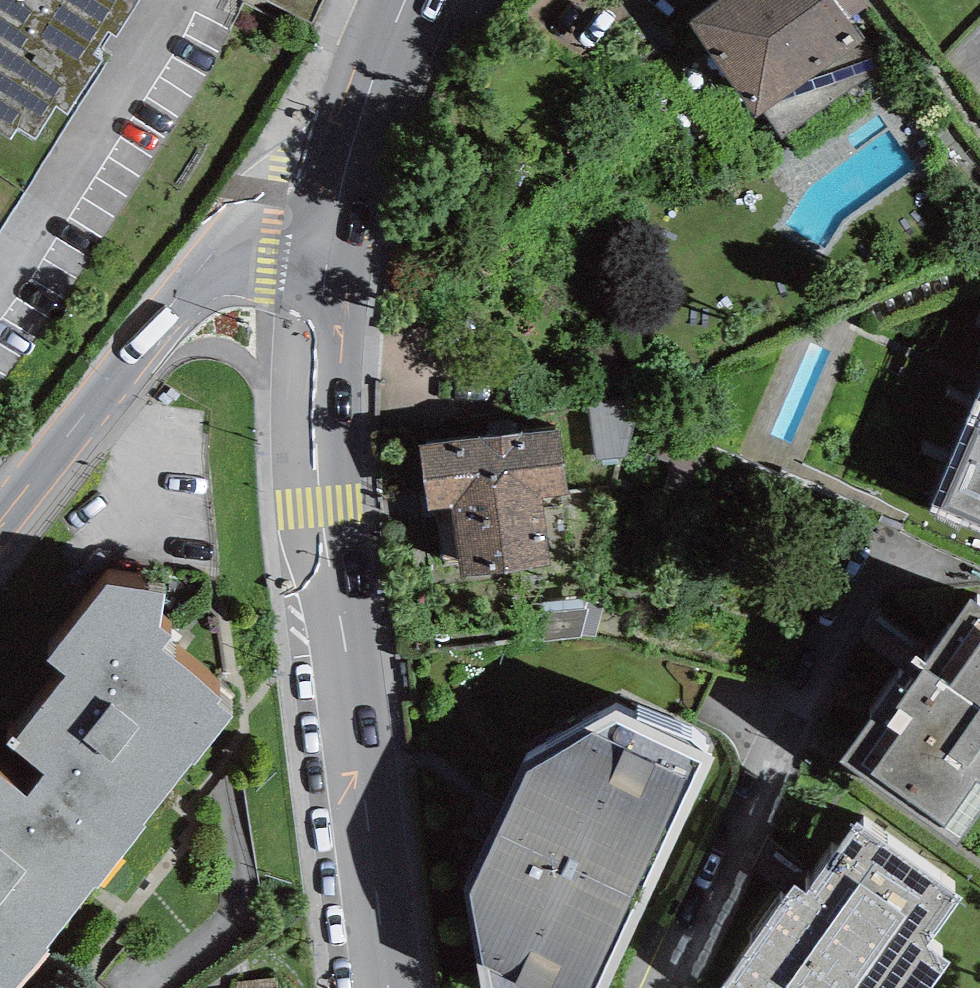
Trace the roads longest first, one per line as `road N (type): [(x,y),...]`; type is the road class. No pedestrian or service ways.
road 1 (secondary): [(388,987),(317,412),(336,219)]
road 2 (residential): [(666,987),(881,544)]
road 3 (tertiary): [(336,219),(272,216),(247,226),(0,521)]
road 4 (secondary): [(407,0),(355,129),(336,219)]

